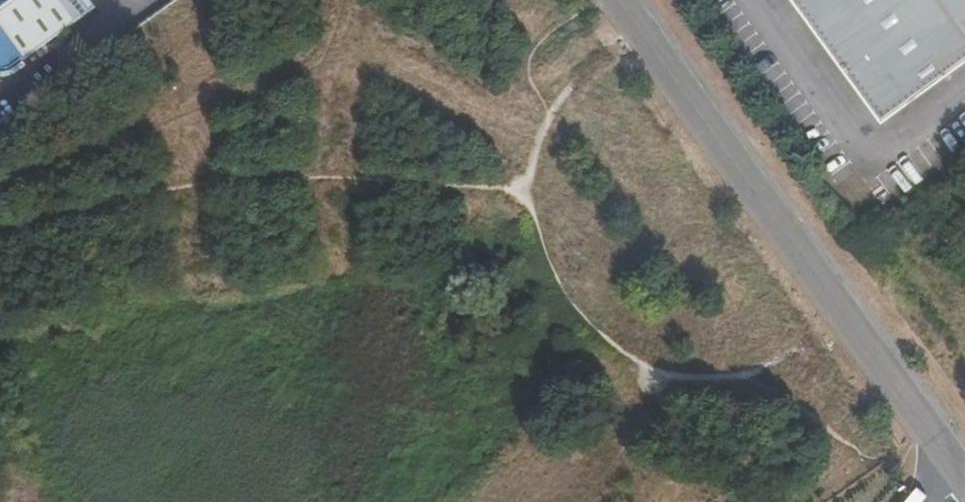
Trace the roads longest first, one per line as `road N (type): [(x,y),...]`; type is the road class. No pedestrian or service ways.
road 1 (unclassified): [(964,479),(624,0)]

